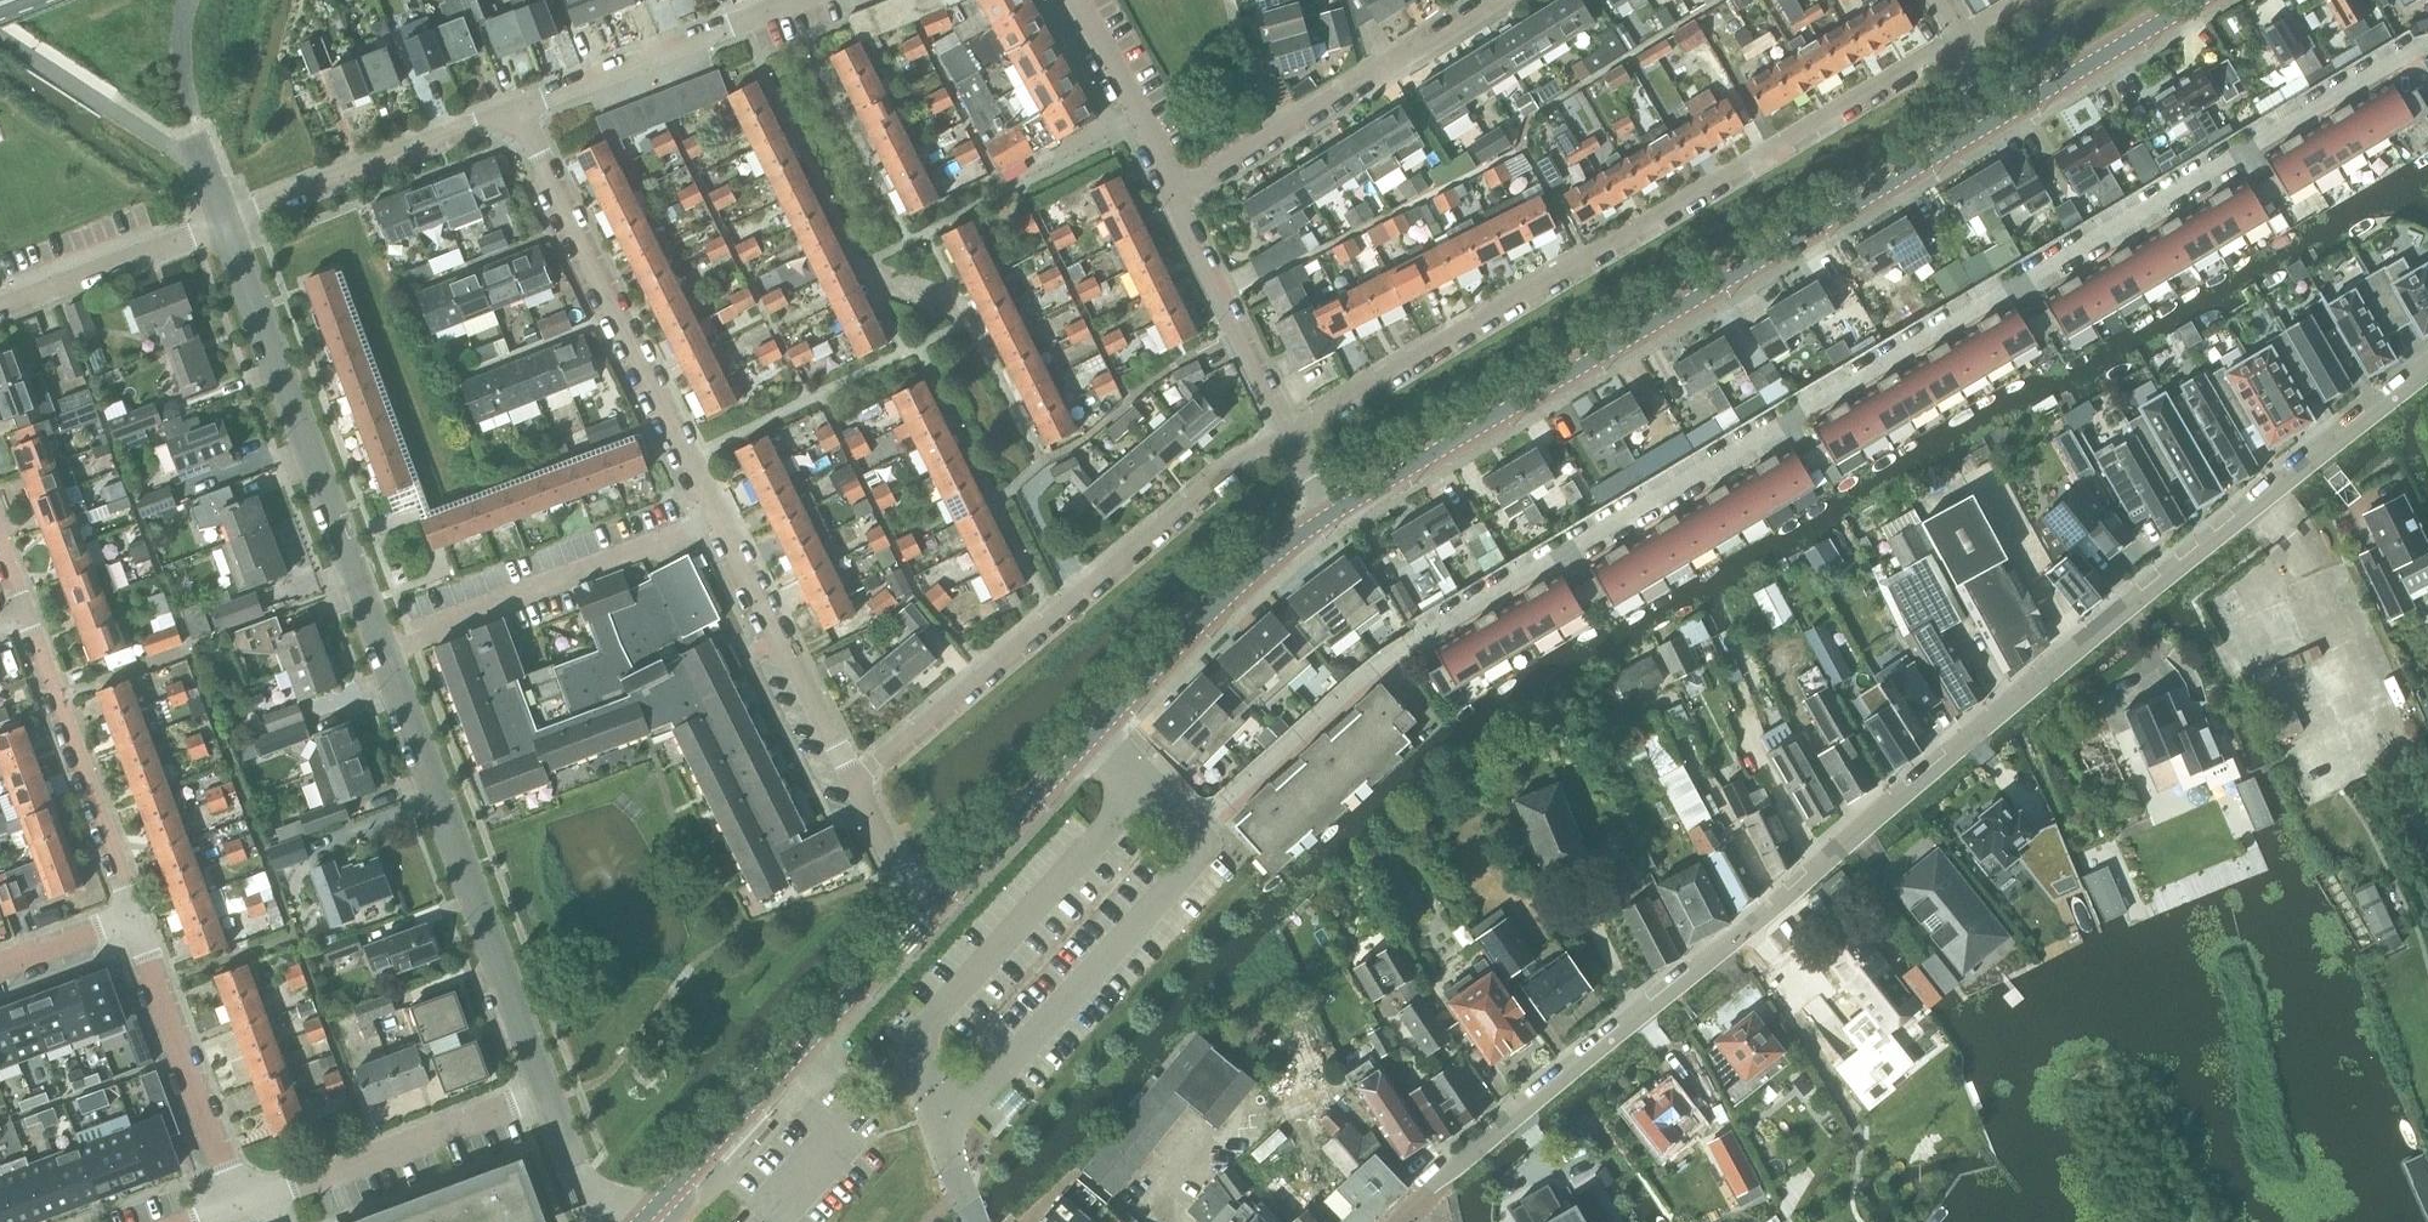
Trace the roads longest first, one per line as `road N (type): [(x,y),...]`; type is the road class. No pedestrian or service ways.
road 1 (residential): [(2427,45),(1426,636),(1375,670),(1192,830)]
road 2 (residential): [(1404,1221),(2427,368)]
road 3 (residential): [(1291,434),(1961,40)]
road 4 (tertiary): [(1338,515),(2004,116)]
road 5 (tertiary): [(926,918),(1223,606),(1338,515)]
road 6 (residential): [(857,784),(1240,461),(1291,434)]
road 7 (residential): [(549,1092),(384,648)]
road 8 (residential): [(384,648),(225,223)]
road 9 (residential): [(718,517),(522,112)]
road 10 (tertiary): [(646,1221),(926,918)]
road 11 (residential): [(1175,199),(1499,0)]
road 12 (residential): [(384,648),(718,517)]
road 13 (residential): [(238,1207),(549,1092)]
road 14 (residential): [(134,918),(24,614)]
road 15 (residential): [(225,223),(522,112)]
road 16 (residential): [(522,112),(814,0)]
road 17 (residential): [(238,1207),(134,918)]
road 18 (residential): [(857,784),(718,517)]
road 19 (residential): [(1291,434),(1175,199)]
road 20 (residential): [(0,310),(225,223)]
road 21 (tertiary): [(2004,116),(2198,0)]
road 22 (residential): [(1175,199),(1077,0)]
road 23 (residential): [(926,918),(857,784)]
road 24 (residential): [(0,967),(134,918)]
road 25 (residential): [(600,1221),(549,1092)]

